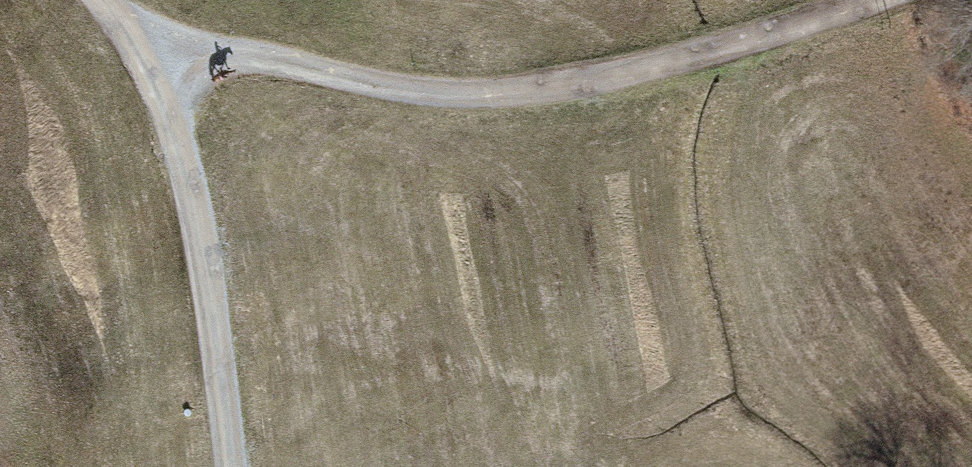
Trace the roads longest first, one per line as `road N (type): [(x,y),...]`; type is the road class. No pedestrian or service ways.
road 1 (track): [(876,0),(719,52),(550,87),(421,93),(155,55)]
road 2 (track): [(155,55),(211,282),(232,466)]

